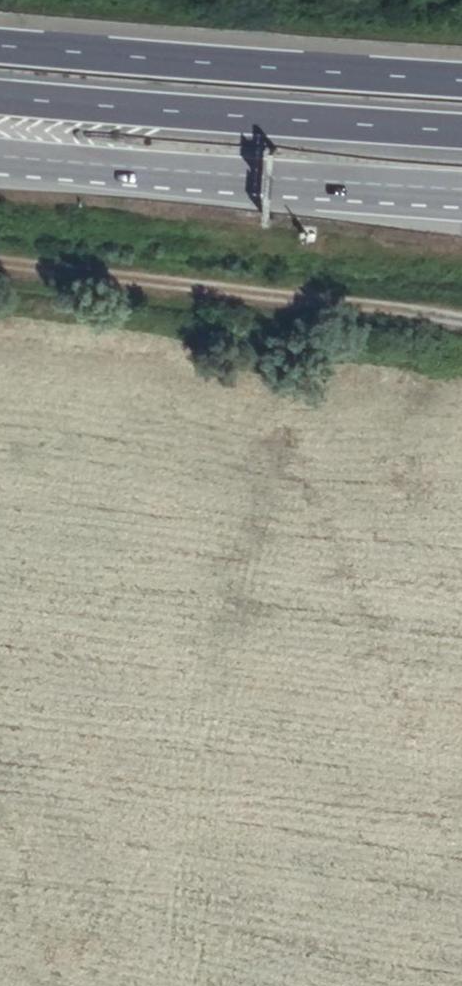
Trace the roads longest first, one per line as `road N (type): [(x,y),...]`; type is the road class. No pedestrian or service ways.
road 1 (unclassified): [(461,324),(0,265)]
road 2 (motorway): [(0,155),(461,188)]
road 3 (motorway): [(461,81),(0,48)]
road 4 (motorway): [(0,100),(461,133)]

